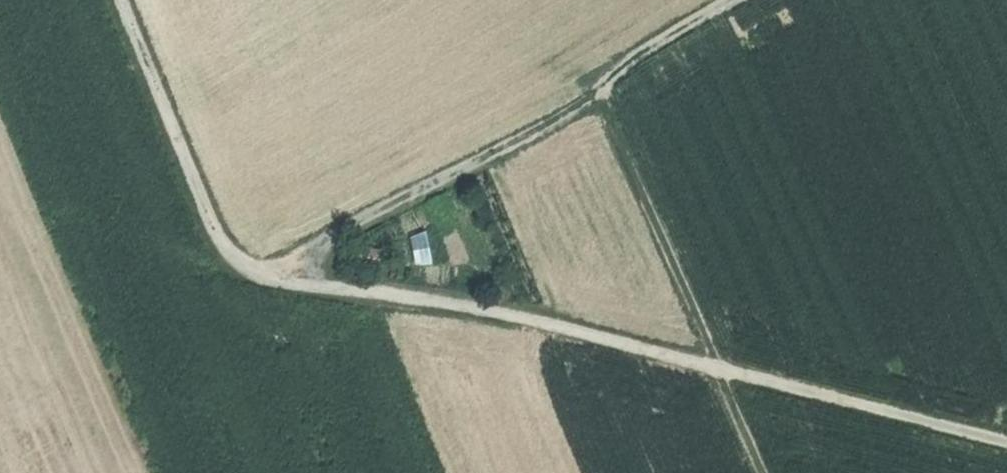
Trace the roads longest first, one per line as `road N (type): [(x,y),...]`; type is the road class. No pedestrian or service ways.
road 1 (track): [(1006,442),(447,301),(392,295)]
road 2 (track): [(120,0),(225,251),(269,275),(392,295)]
road 3 (track): [(761,472),(601,84)]
road 4 (track): [(601,84),(269,275)]
road 5 (track): [(601,84),(739,0)]

